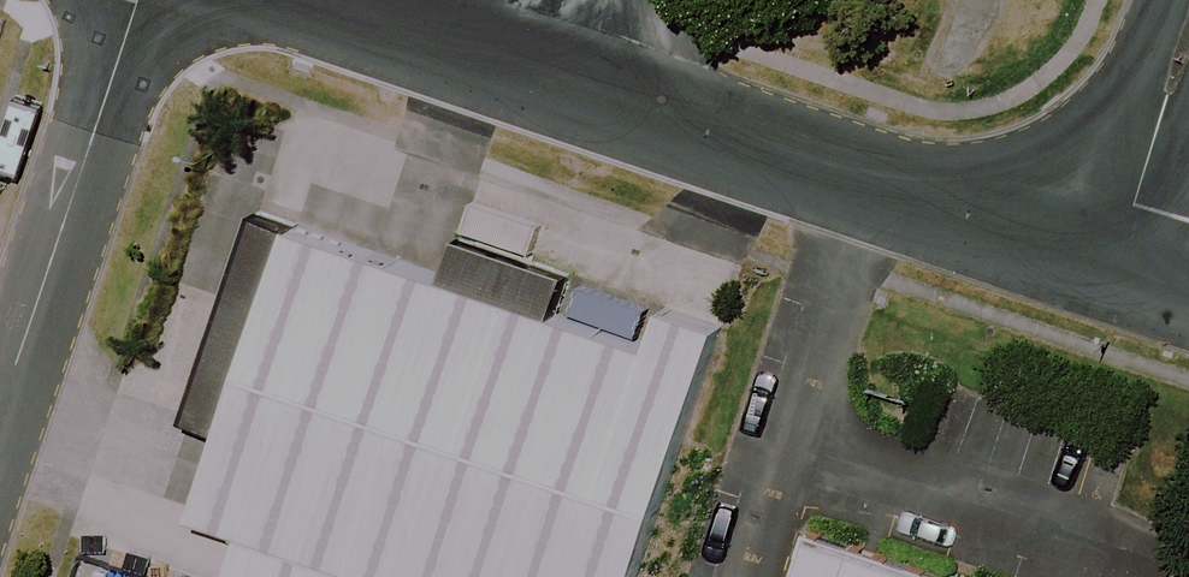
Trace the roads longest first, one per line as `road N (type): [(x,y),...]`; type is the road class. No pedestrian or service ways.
road 1 (tertiary): [(331,0),(1119,267)]
road 2 (unclassified): [(135,0),(0,401)]
road 3 (tertiary): [(1188,49),(1119,267)]

